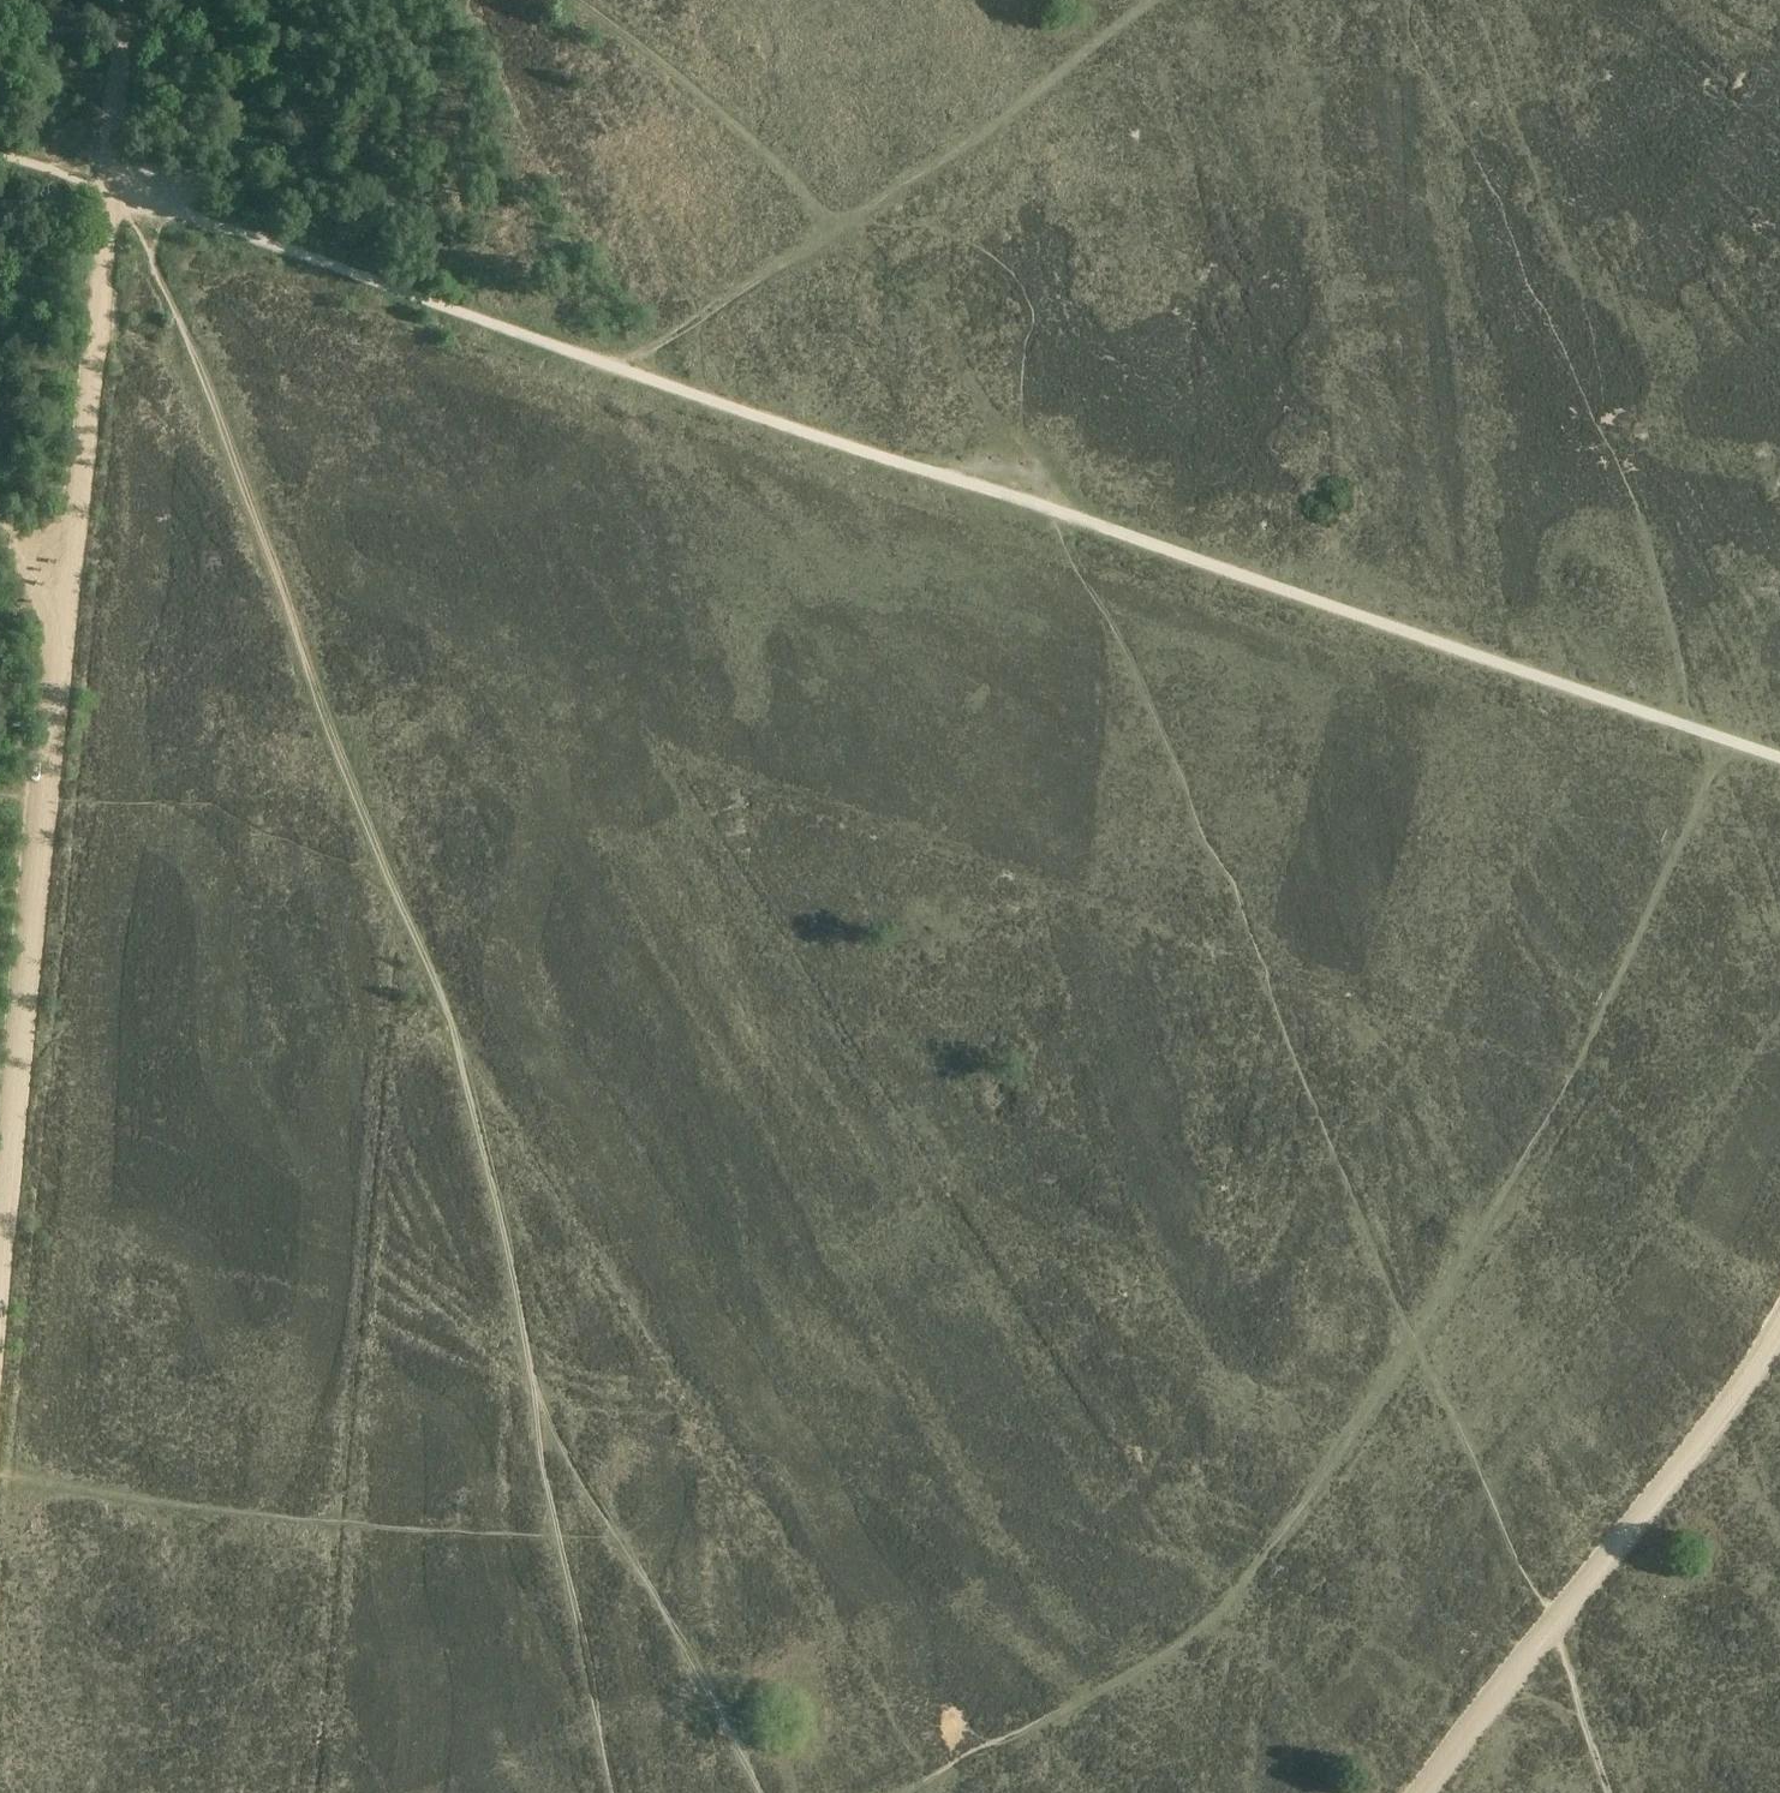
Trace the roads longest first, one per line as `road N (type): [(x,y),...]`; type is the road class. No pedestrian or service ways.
road 1 (track): [(61,625),(0,1248)]
road 2 (track): [(1779,1326),(1734,1404),(1428,1792)]
road 3 (track): [(536,1392),(767,1792)]
road 4 (track): [(112,188),(61,625)]
road 5 (track): [(846,229),(780,160),(598,0)]
road 6 (track): [(126,0),(112,188)]

